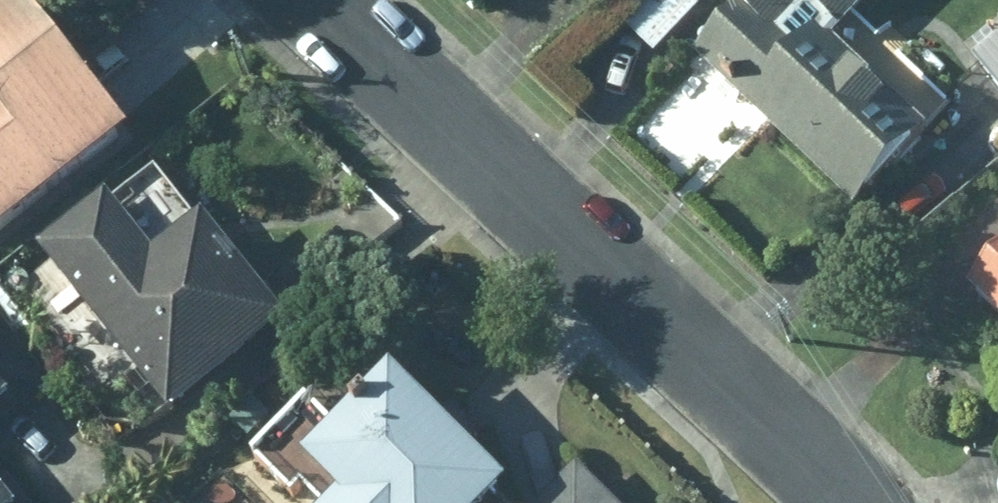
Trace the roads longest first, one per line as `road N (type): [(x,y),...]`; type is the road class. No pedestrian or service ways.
road 1 (residential): [(852,502),(317,0)]

